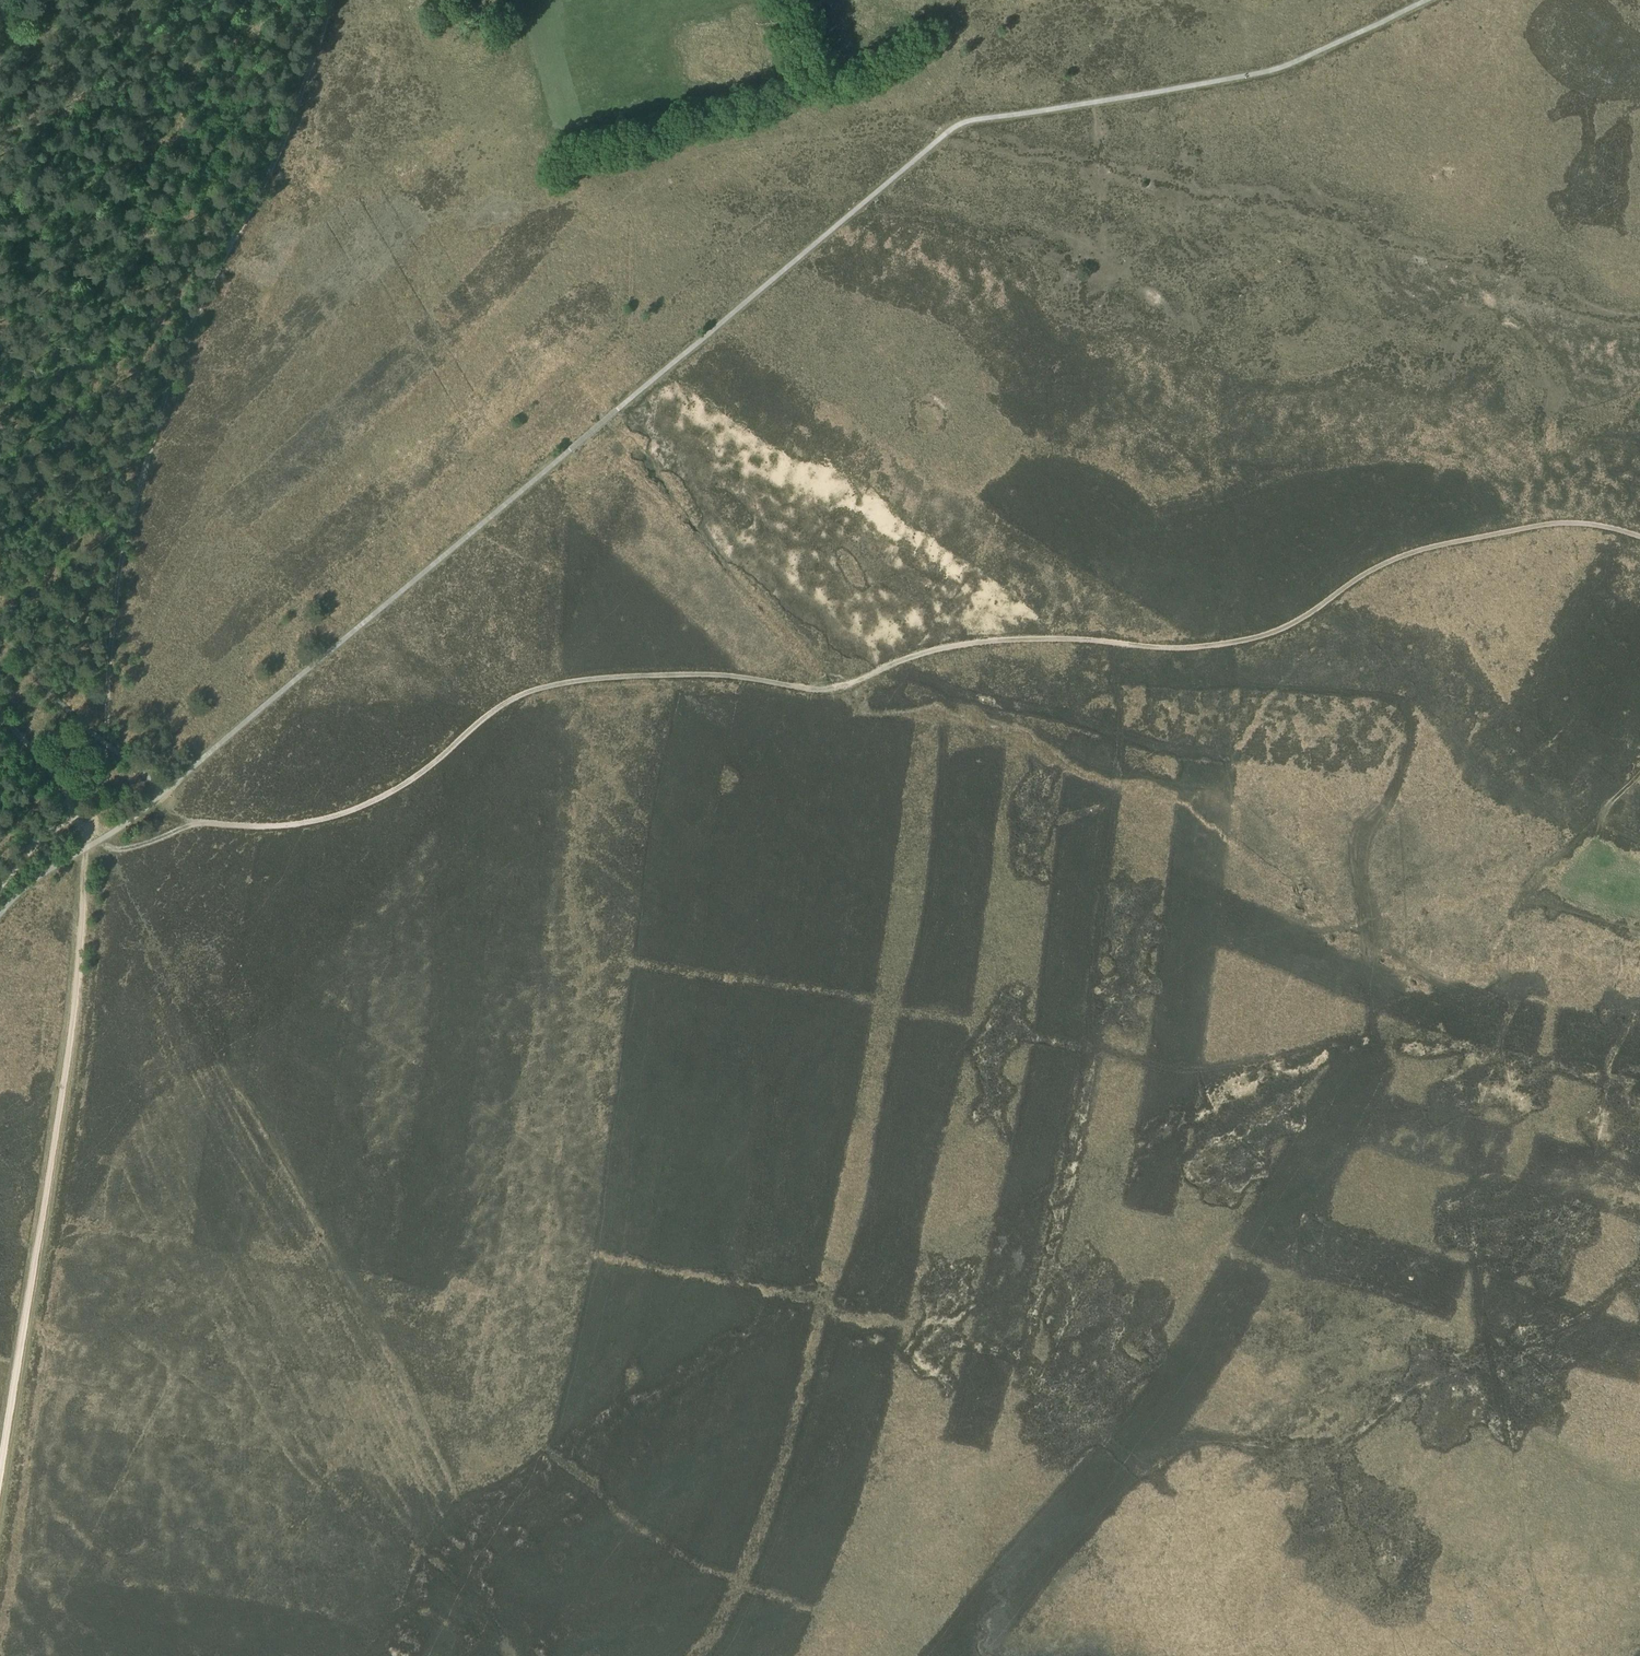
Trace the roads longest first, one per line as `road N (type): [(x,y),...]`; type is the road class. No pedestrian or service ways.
road 1 (track): [(329,0),(271,165),(185,337),(159,414),(121,556),(103,772),(67,793)]
road 2 (track): [(0,1492),(75,1010),(87,848)]

